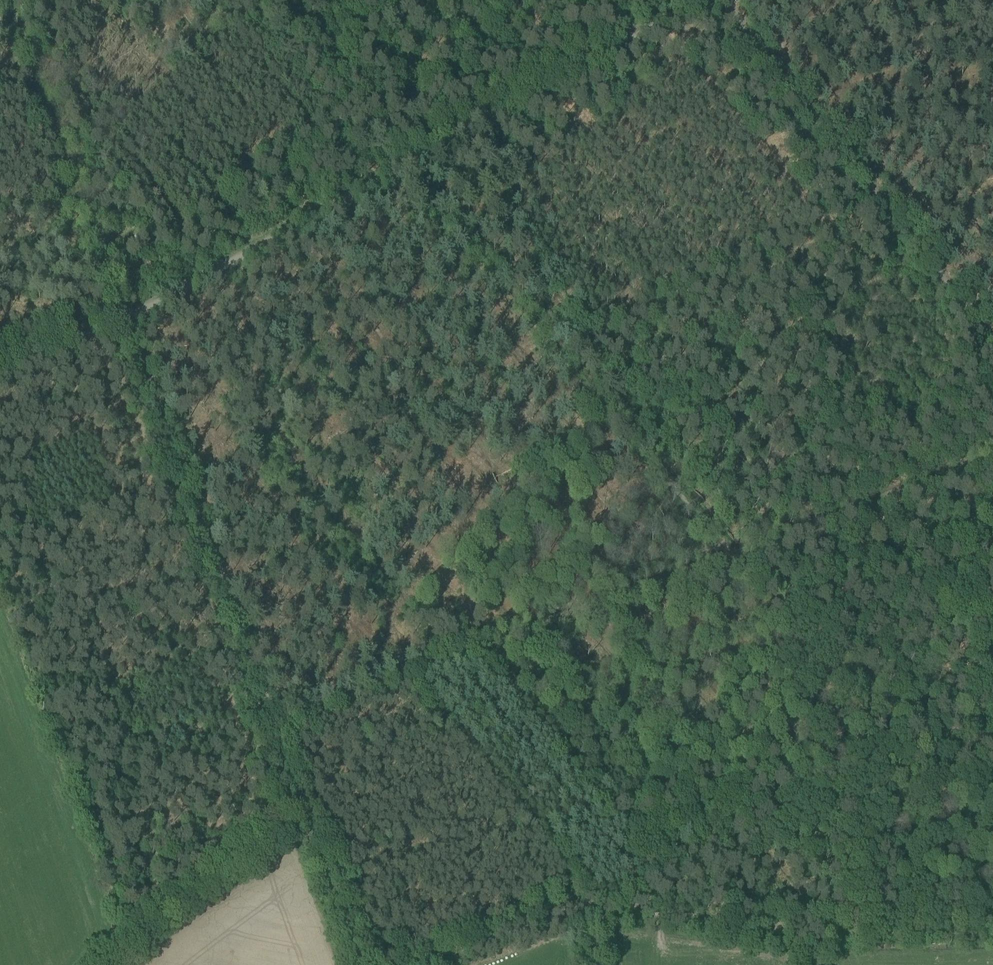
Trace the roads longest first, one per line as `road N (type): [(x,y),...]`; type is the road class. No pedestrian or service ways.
road 1 (track): [(731,556),(244,0)]
road 2 (track): [(124,306),(683,0)]
road 3 (track): [(992,934),(829,935),(590,905),(417,964)]
road 4 (track): [(307,817),(124,306)]
road 5 (track): [(273,723),(731,556)]
road 6 (track): [(992,344),(721,0)]
road 7 (track): [(992,855),(731,556)]
road 8 (track): [(124,306),(17,0)]
road 9 (track): [(731,556),(992,462)]
road 10 (track): [(307,817),(183,905),(116,964)]
road 11 (track): [(360,964),(307,817)]
road 12 (track): [(0,359),(124,306)]

